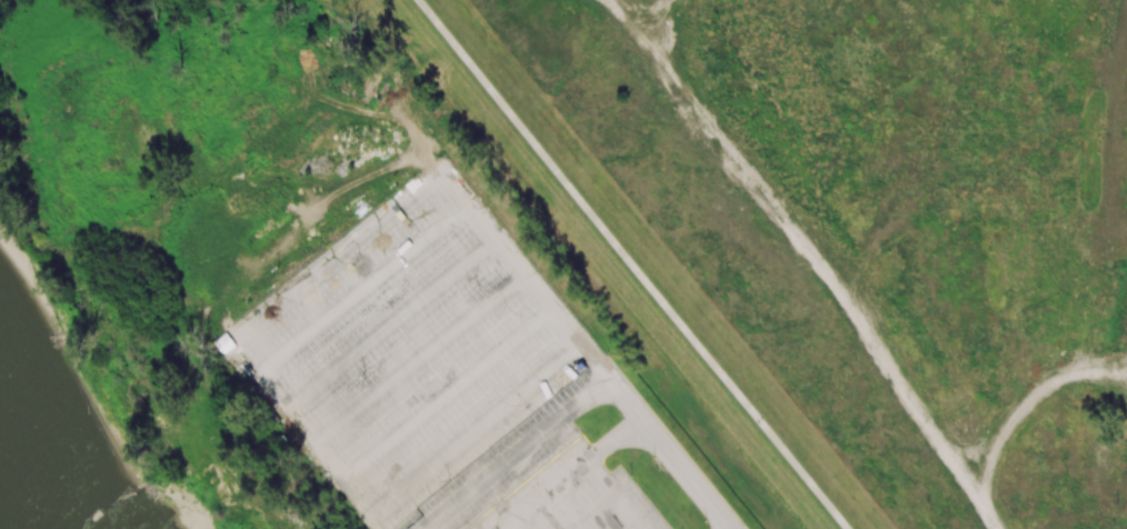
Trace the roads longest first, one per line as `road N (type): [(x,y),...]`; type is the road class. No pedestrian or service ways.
road 1 (residential): [(441,171),(733,528)]

